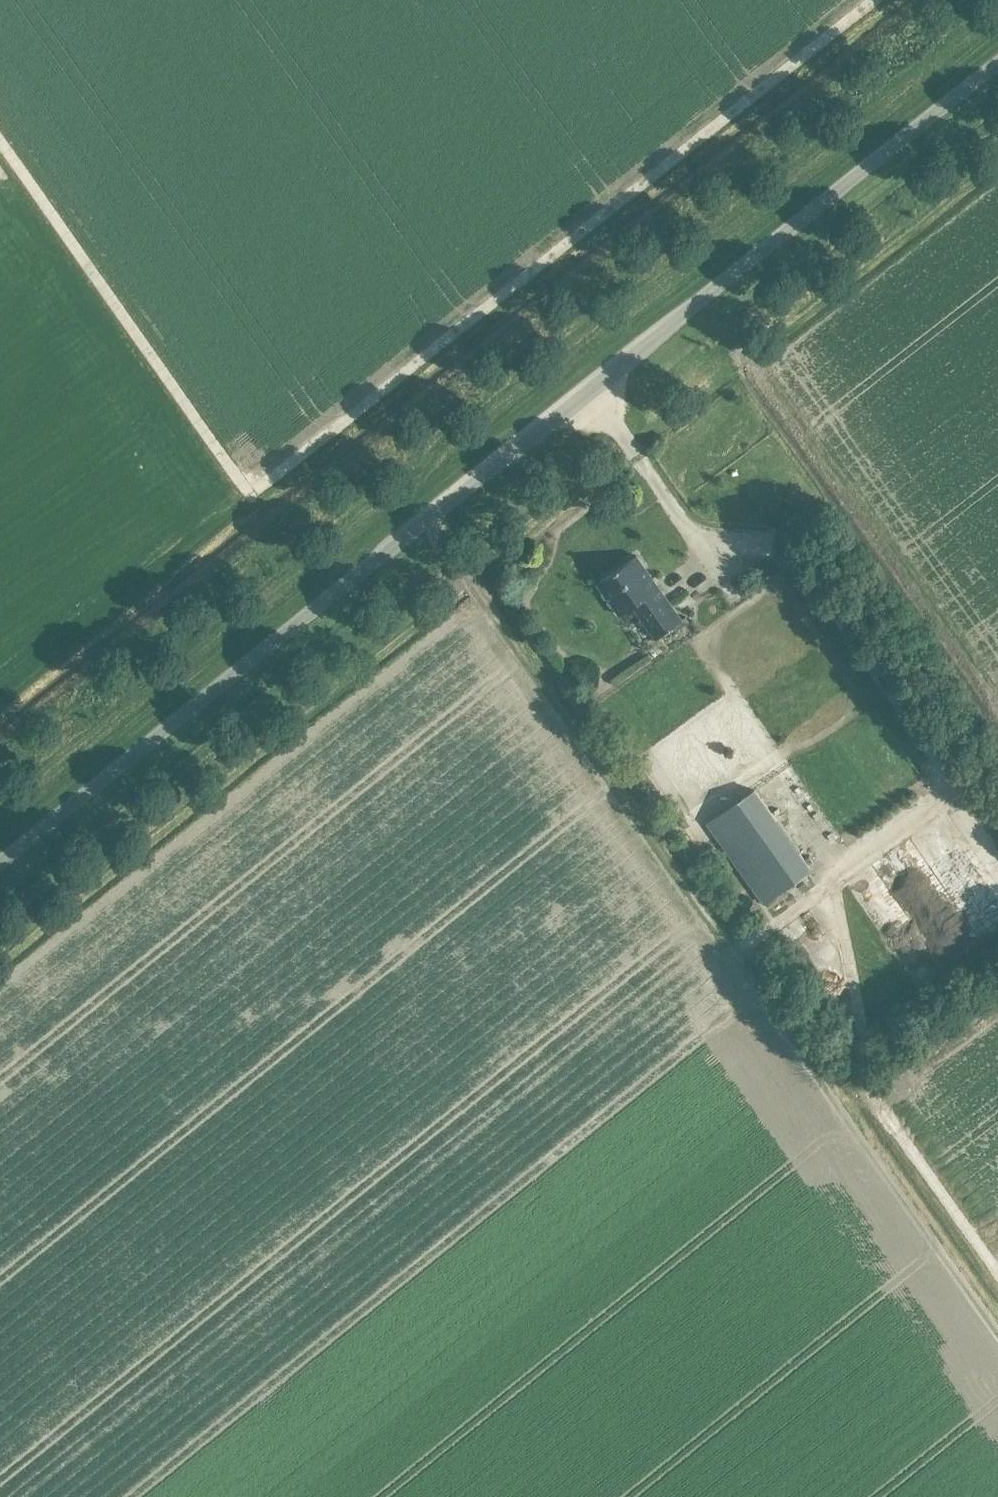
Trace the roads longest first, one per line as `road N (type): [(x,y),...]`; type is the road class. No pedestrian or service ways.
road 1 (tertiary): [(0,862),(997,59)]

